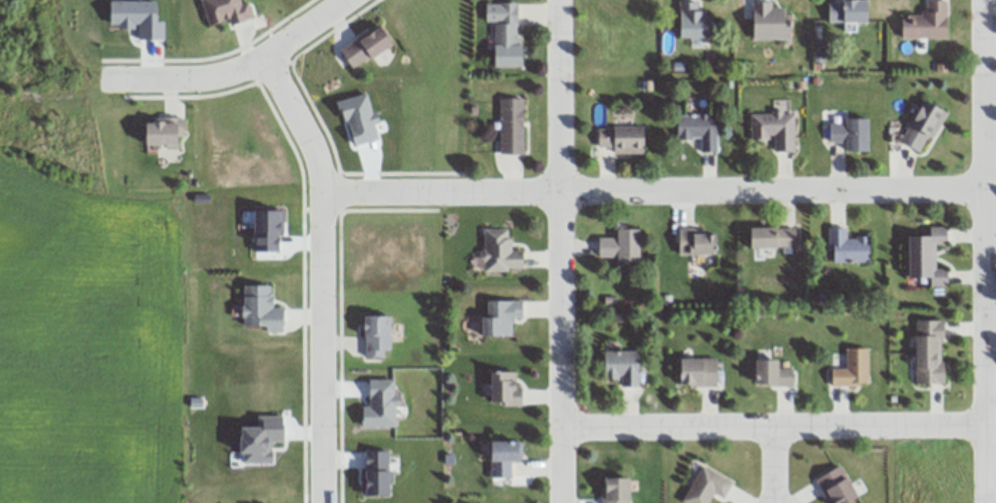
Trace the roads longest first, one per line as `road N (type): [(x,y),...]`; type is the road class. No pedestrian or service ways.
road 1 (residential): [(323,194),(982,186)]
road 2 (residential): [(980,0),(983,502)]
road 3 (residential): [(556,0),(559,502)]
road 4 (residential): [(265,55),(318,166),(323,194),(320,502)]
road 5 (residential): [(558,425),(983,425)]
road 6 (residential): [(107,78),(207,76),(265,55),(348,0)]

